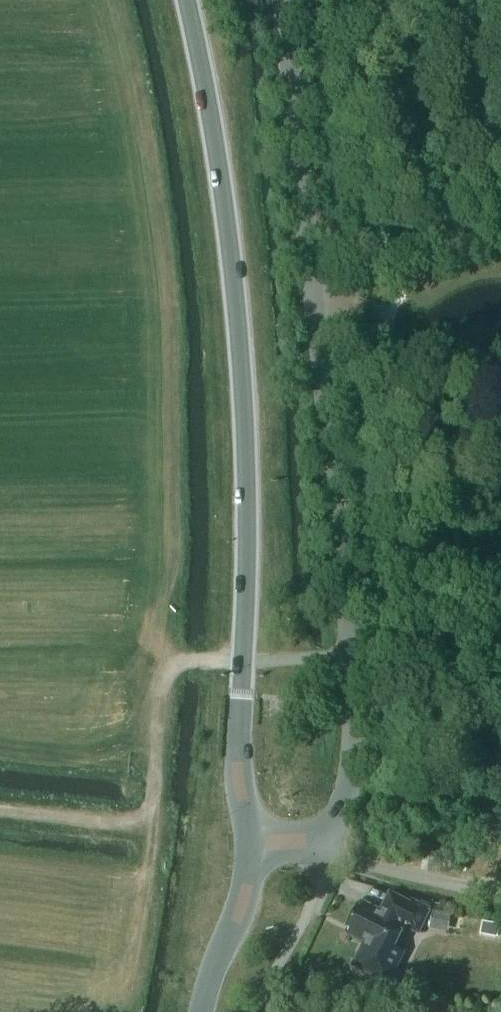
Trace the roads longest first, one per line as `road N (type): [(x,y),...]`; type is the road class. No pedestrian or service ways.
road 1 (primary): [(250,845),(238,762),(247,518),(242,380),(230,236),(187,0)]
road 2 (tertiary): [(321,839),(342,809),(355,707),(284,0)]
road 3 (primary): [(201,1011),(242,906),(250,845)]

